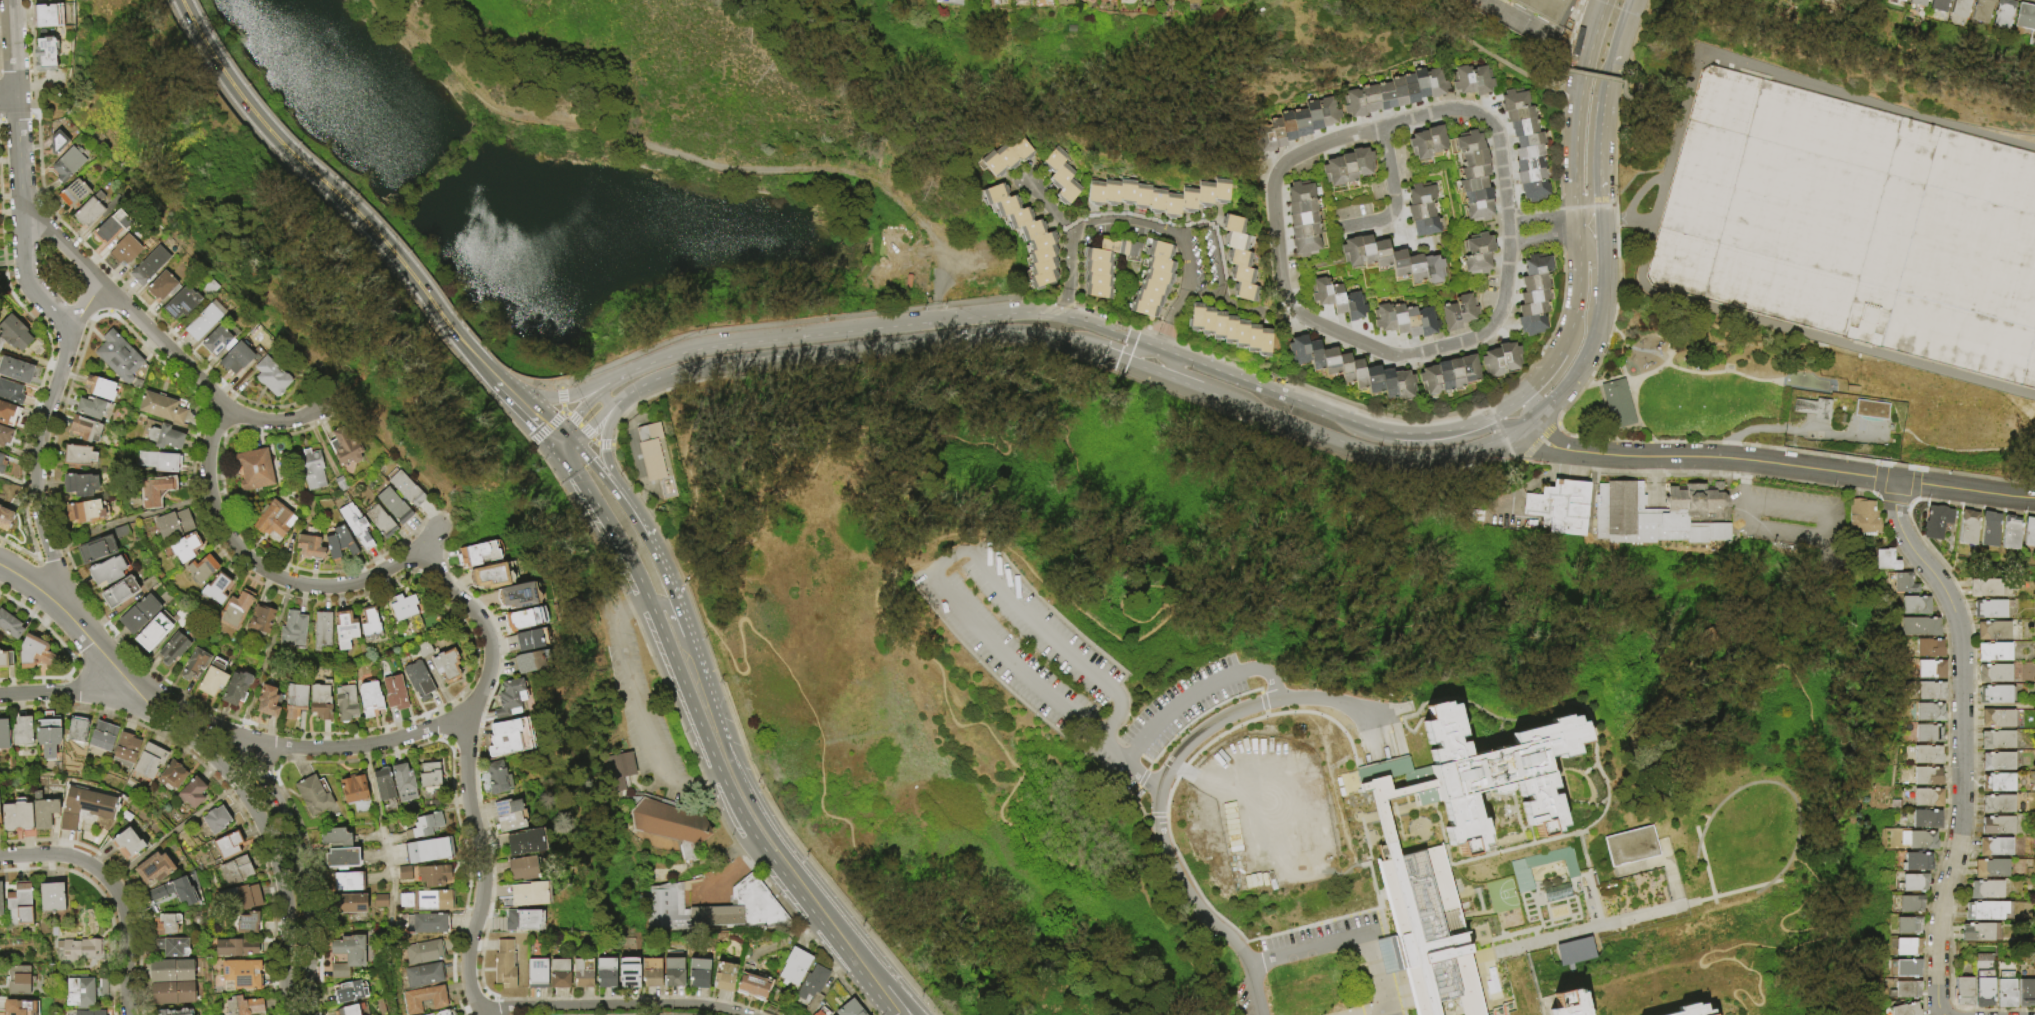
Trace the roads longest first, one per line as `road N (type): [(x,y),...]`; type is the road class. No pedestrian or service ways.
road 1 (secondary): [(608,523),(749,829),(897,1014)]
road 2 (residential): [(1898,482),(1900,525),(1943,586),(1962,635),(1964,815),(1941,915),(1944,1014)]
road 3 (residential): [(426,548),(456,598),(475,612),(491,653),(465,717),(469,805),(482,862),(470,965),(487,1014)]
road 4 (secondary): [(627,397),(721,363),(1001,332),(1097,351)]
road 5 (secondary): [(182,0),(256,115),(377,233),(462,342)]
road 6 (residential): [(21,193),(30,283),(71,326),(39,462),(42,519),(67,613)]
road 7 (secondary): [(1066,316),(1018,312),(719,345),(635,368)]
road 8 (residential): [(1278,272),(1271,193),(1284,162),(1335,138),(1444,109),(1475,113),(1495,129),(1508,219)]
road 9 (tertiary): [(317,1014),(311,887),(293,828),(259,768),(233,742),(141,697)]
road 10 (residential): [(230,409),(211,453),(219,515),(241,549),(277,578),(323,589),(365,585),(426,548),(440,523)]
road 11 (tertiary): [(141,697),(234,775),(271,836),(289,895),(294,1014)]
road 12 (residential): [(1508,219),(1496,318),(1474,337),(1416,354),(1385,353),(1303,317),(1282,294),(1278,272)]
road 13 (secondary): [(1180,381),(1387,455),(1456,451),(1524,424)]
road 14 (secondary): [(1473,423),(1431,433),(1386,431),(1158,348)]
road 15 (residential): [(102,284),(230,409),(265,421),(322,409)]
road 16 (residential): [(746,1014),(673,1005),(508,1007),(494,1014)]
road 17 (residential): [(132,1014),(127,920),(114,887),(78,860),(0,857)]
road 18 (residential): [(465,717),(364,747),(233,742)]
road 19 (residential): [(1746,460),(1566,449),(1524,424)]
road 20 (residential): [(1179,232),(1118,216),(1082,223),(1071,237),(1066,316)]
road 21 (tertiary): [(0,566),(67,613),(141,697)]
road 22 (secondary): [(1590,47),(1576,123),(1577,226)]
road 23 (residential): [(1898,482),(1746,460)]
road 24 (secondary): [(646,535),(606,459),(611,421),(627,397)]
road 25 (residential): [(1336,229),(1382,219),(1393,206),(1380,126)]
road 26 (secondary): [(1524,424),(1576,368),(1600,304)]
road 27 (residential): [(141,697),(0,694)]
road 28 (secondary): [(804,873),(763,819),(732,755)]
road 29 (residential): [(2034,500),(1898,482)]
road 30 (secondary): [(462,342),(550,447)]
road 31 (secondary): [(564,431),(462,342)]
road 32 (secondary): [(635,368),(561,396),(533,395),(509,382)]
road 33 (residential): [(102,284),(21,193)]

